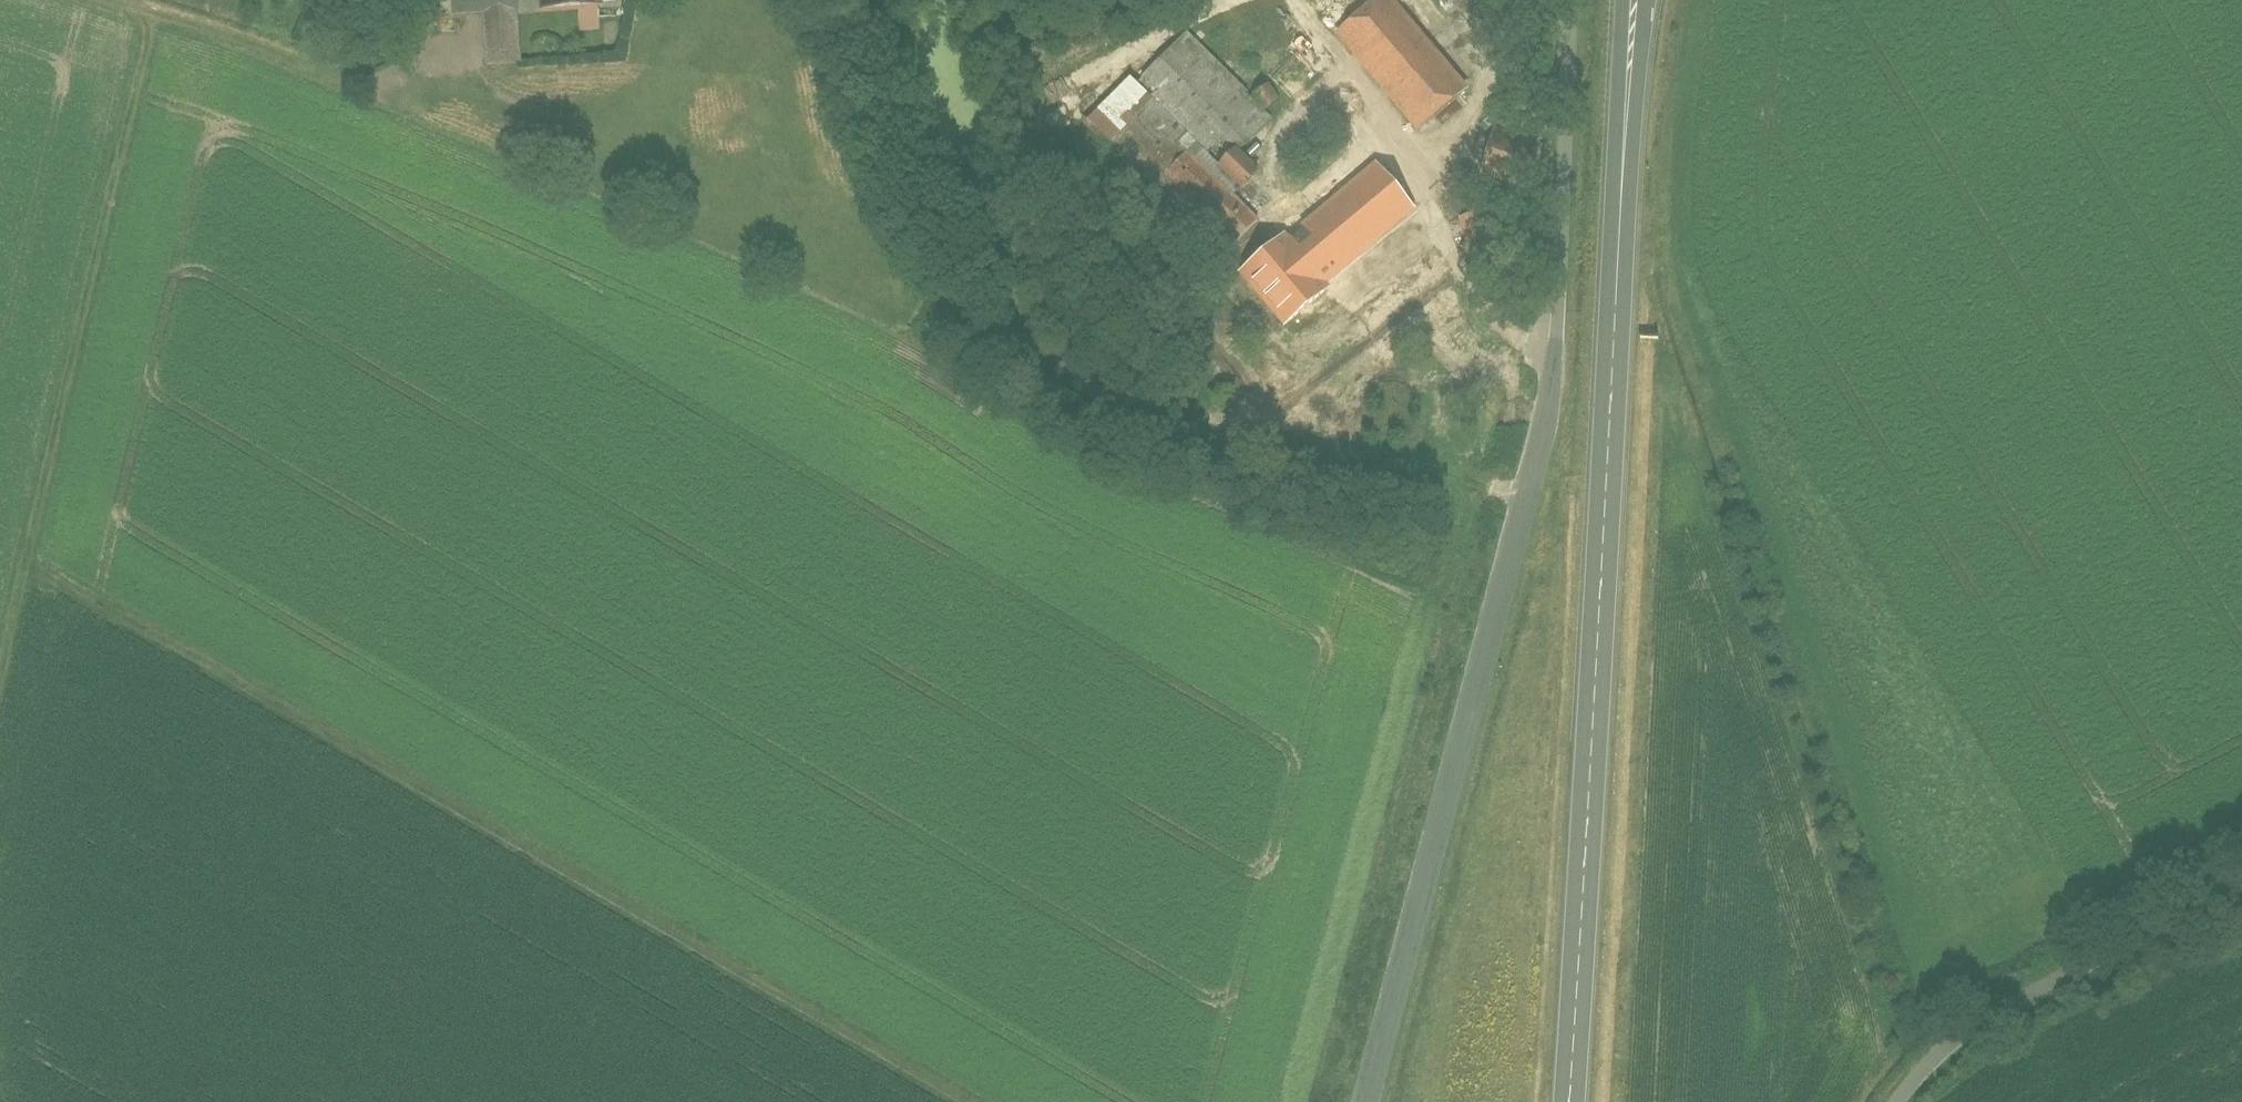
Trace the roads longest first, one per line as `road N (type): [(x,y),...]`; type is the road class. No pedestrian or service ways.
road 1 (track): [(963,1101),(41,574),(27,557),(146,41),(142,16),(113,0)]
road 2 (unclassified): [(1574,0),(1547,423),(1365,1101)]
road 3 (primary): [(1571,1101),(1635,0)]
road 4 (unclassified): [(1902,1101),(1959,1035),(2004,1004),(2241,885)]

